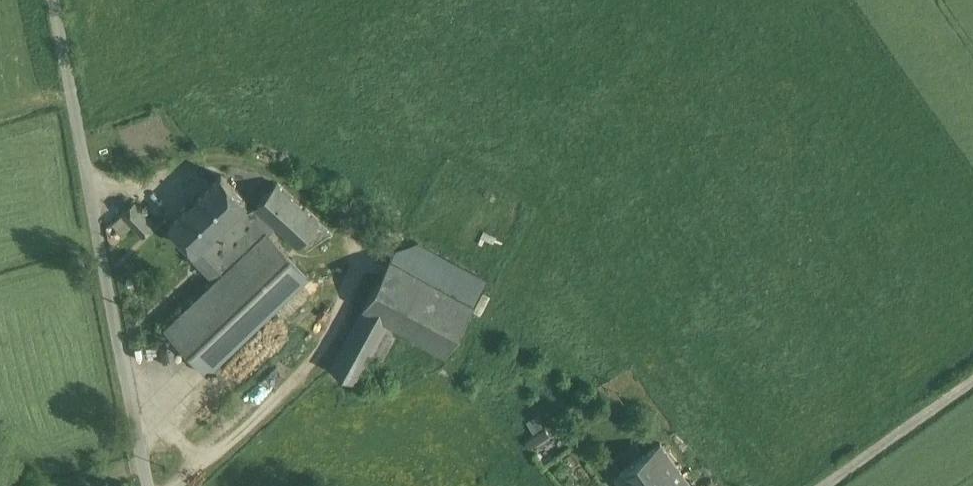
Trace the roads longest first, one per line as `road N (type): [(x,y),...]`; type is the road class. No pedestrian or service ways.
road 1 (unclassified): [(58,0),(152,485)]
road 2 (unclassified): [(821,485),(972,378)]

